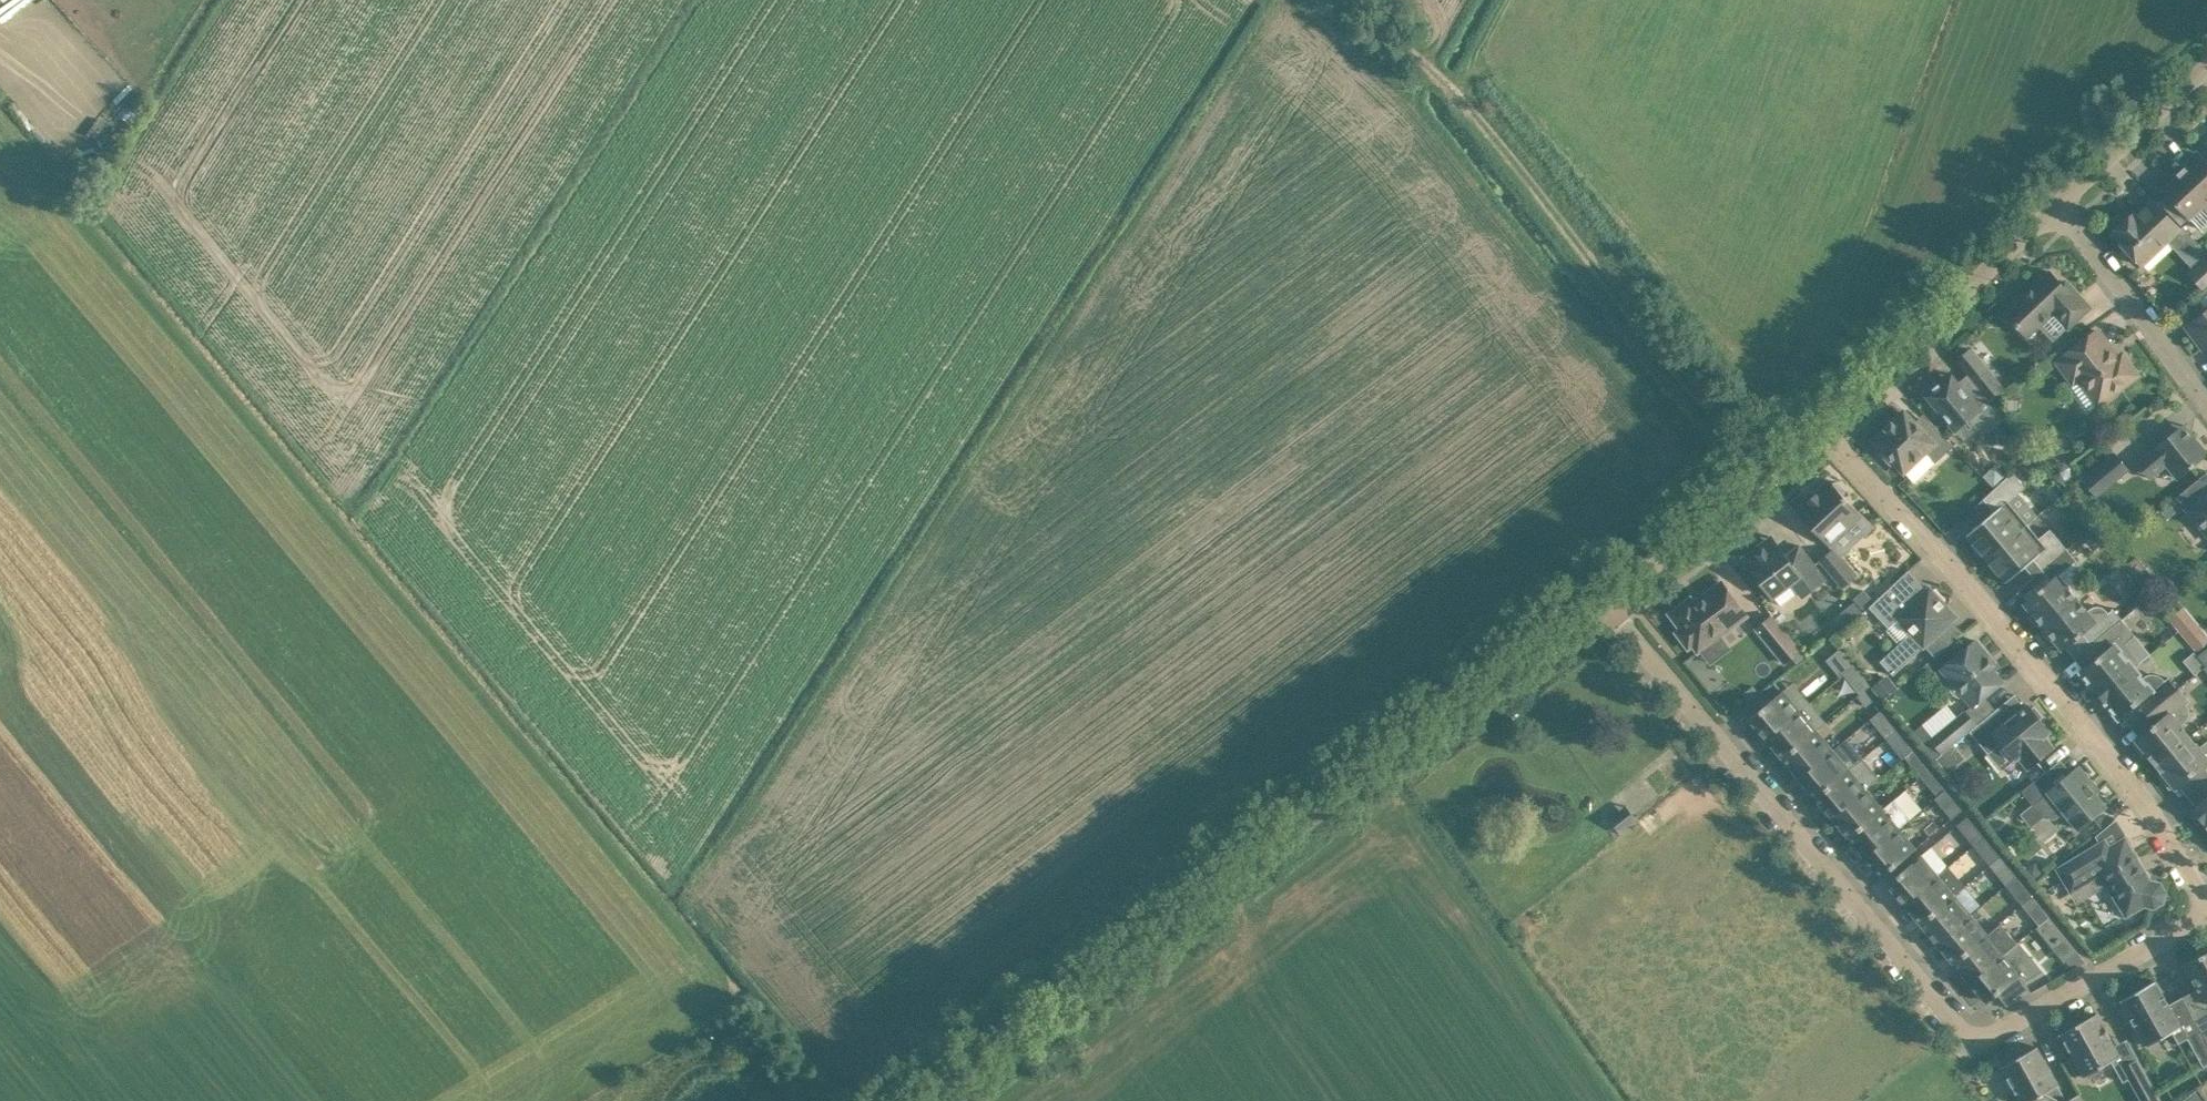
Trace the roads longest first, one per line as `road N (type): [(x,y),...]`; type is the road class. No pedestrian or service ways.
road 1 (unclassified): [(920,1100),(1602,586)]
road 2 (residential): [(1602,586),(1956,1030),(1993,1036),(2206,914)]
road 3 (unclassified): [(2206,905),(2138,796),(1821,417)]
road 4 (track): [(1361,0),(1463,98),(1767,460)]
road 5 (unclassified): [(1821,417),(2058,207)]
road 6 (unclassified): [(1602,586),(1821,417)]
road 7 (unclassified): [(2206,395),(2058,207)]
road 8 (unclassified): [(2058,207),(2206,61)]

